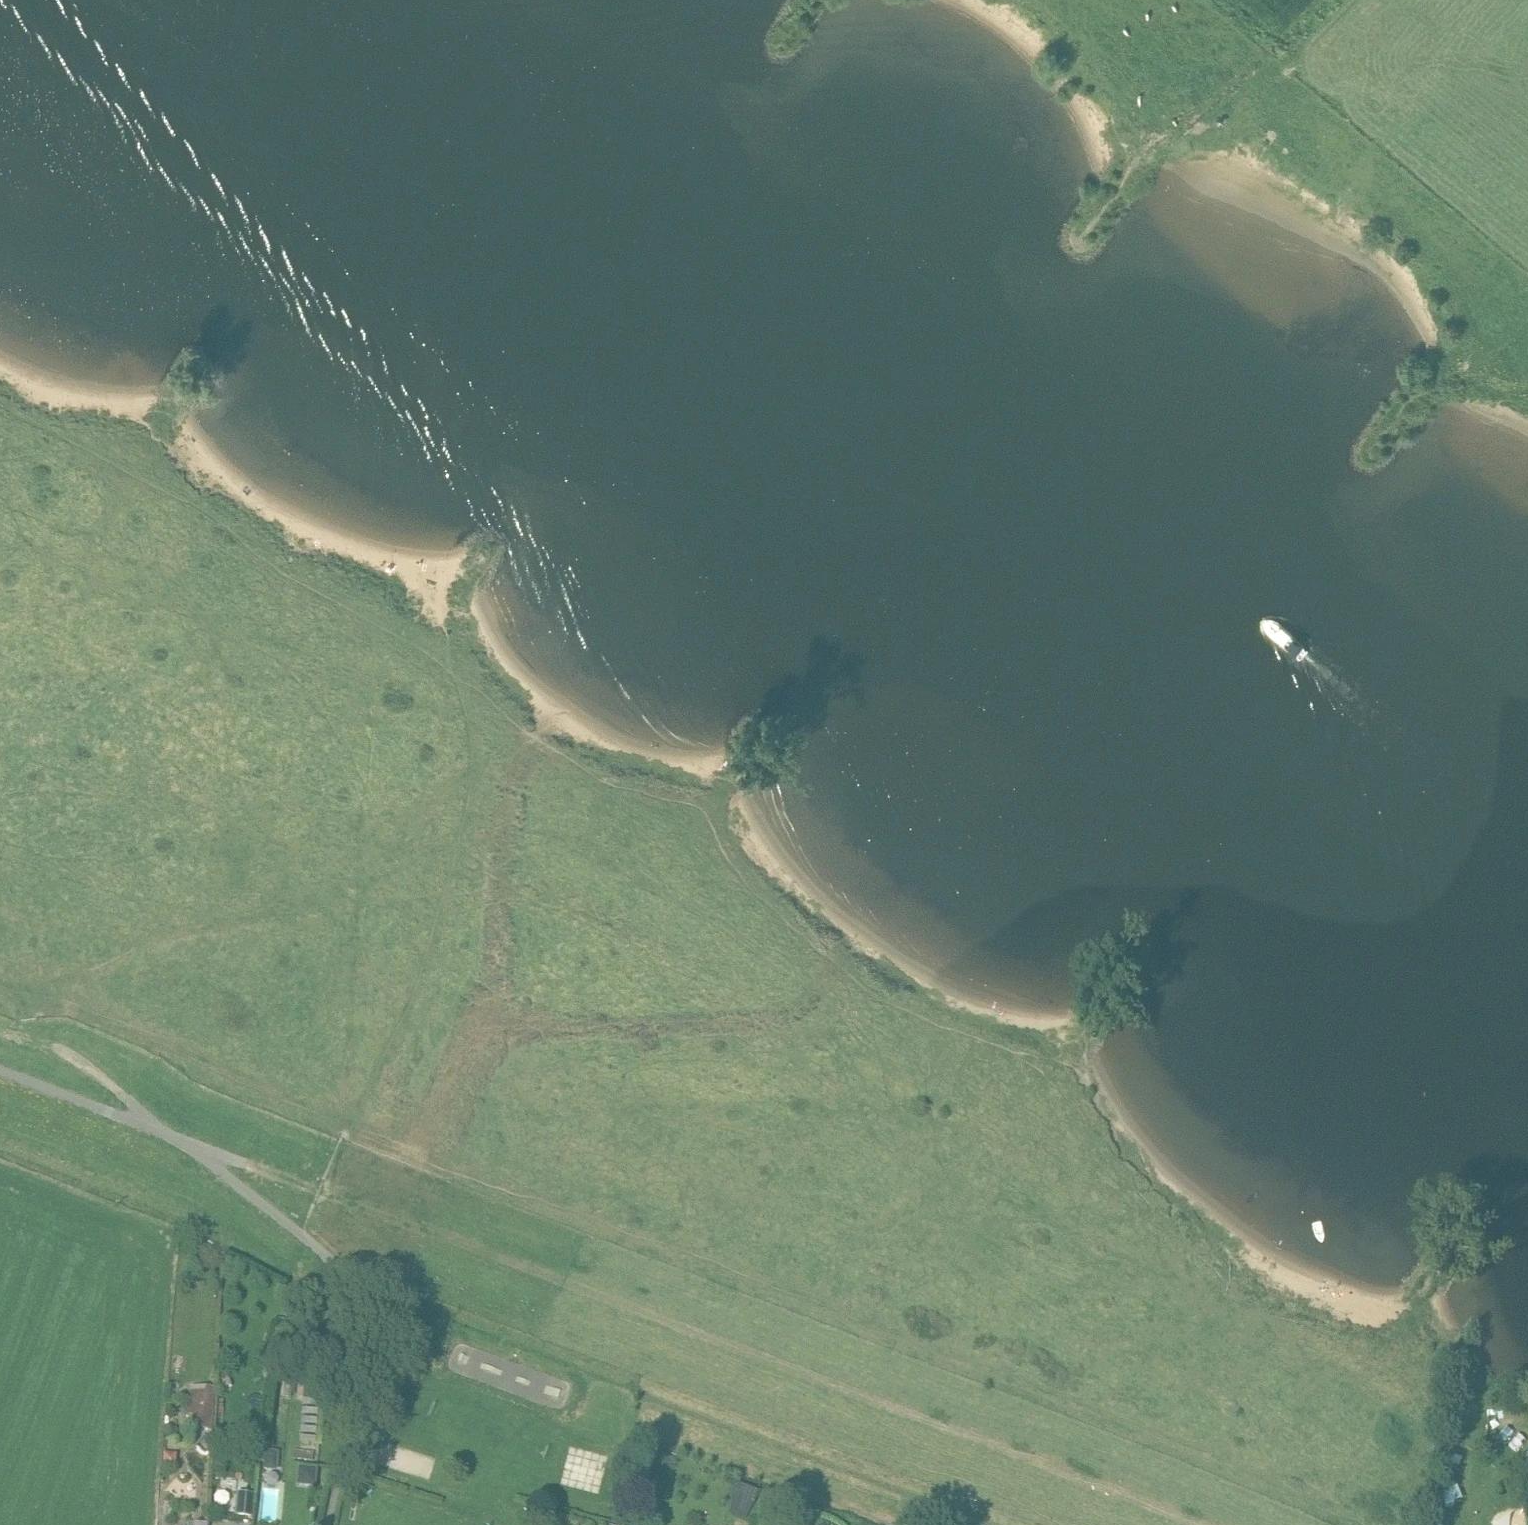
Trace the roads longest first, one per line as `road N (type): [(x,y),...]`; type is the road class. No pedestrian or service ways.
road 1 (unclassified): [(325,1524),(379,1386),(383,1356),(375,1314),(350,1278),(193,1151)]
road 2 (unclassified): [(21,1031),(63,1047),(193,1151)]
road 3 (track): [(193,1151),(322,1194)]

